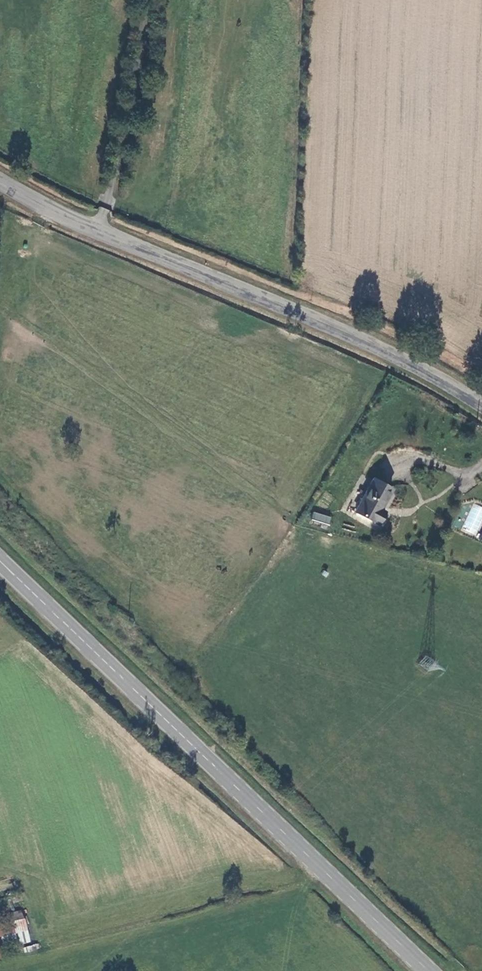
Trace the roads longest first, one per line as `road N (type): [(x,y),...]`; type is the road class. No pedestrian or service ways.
road 1 (secondary): [(0,560),(429,970)]
road 2 (tertiary): [(481,405),(413,366),(73,223),(0,182)]

